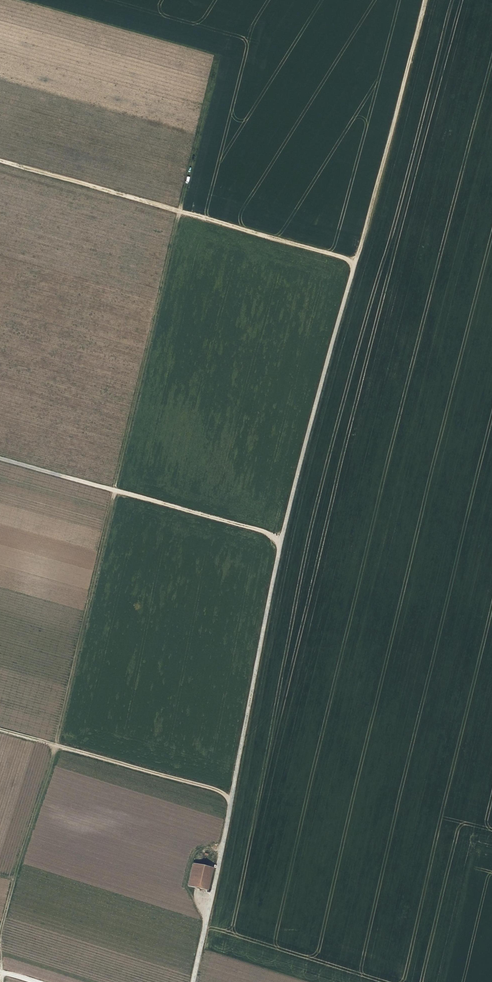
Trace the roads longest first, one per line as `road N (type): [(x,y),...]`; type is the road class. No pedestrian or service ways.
road 1 (track): [(216,57),(54,744),(0,926)]
road 2 (track): [(351,258),(280,534),(192,981)]
road 3 (track): [(351,258),(0,160)]
road 4 (track): [(280,534),(0,457)]
road 5 (track): [(424,0),(351,258)]
road 6 (track): [(230,798),(0,729)]

